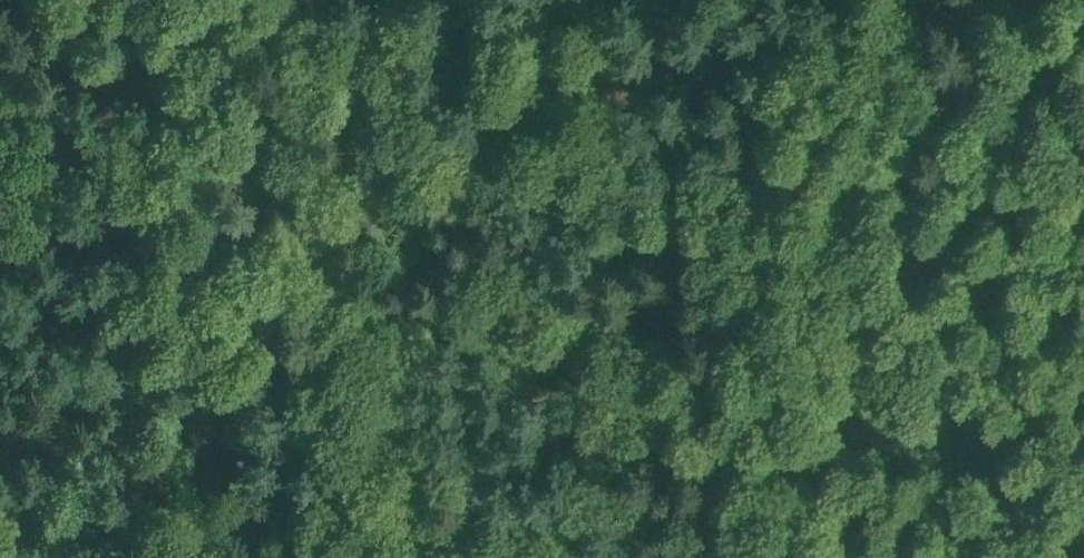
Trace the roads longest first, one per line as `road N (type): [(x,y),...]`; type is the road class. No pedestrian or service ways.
road 1 (track): [(772,557),(998,0)]

